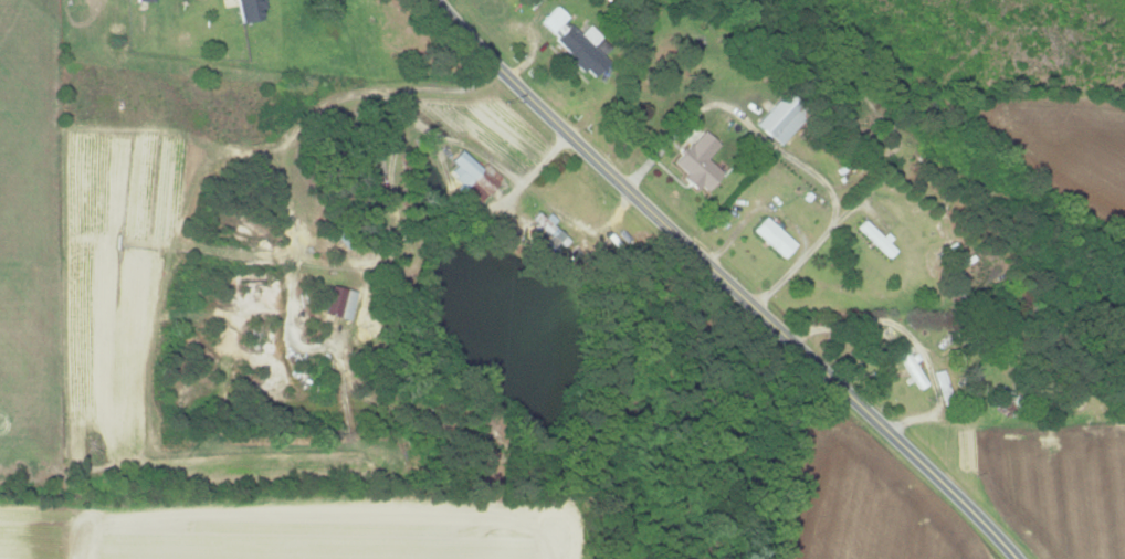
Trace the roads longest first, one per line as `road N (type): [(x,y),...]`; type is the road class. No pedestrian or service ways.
road 1 (residential): [(1010,558),(789,340),(536,109),(439,0)]

